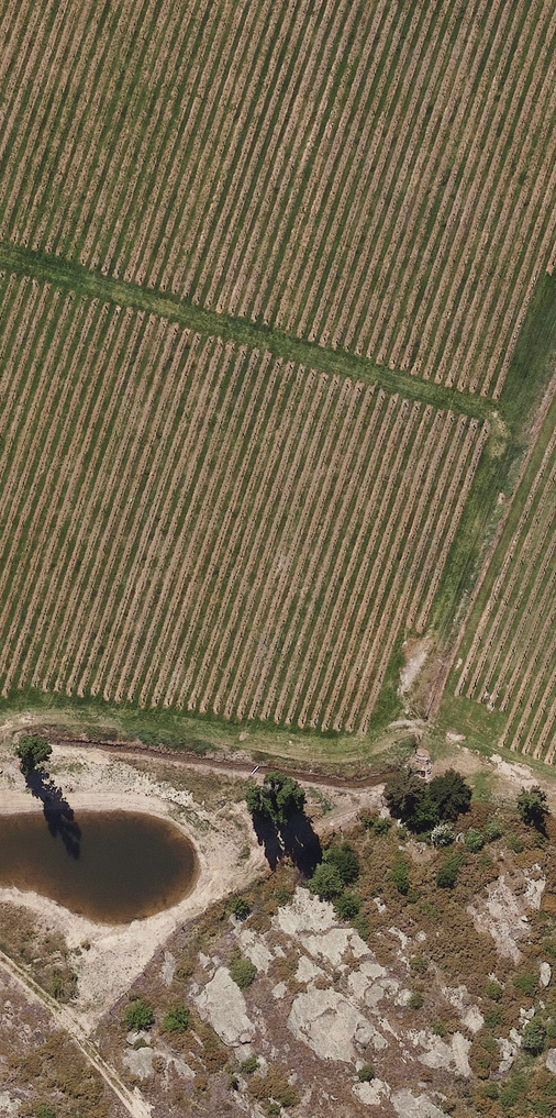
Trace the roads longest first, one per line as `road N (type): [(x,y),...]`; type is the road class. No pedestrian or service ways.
road 1 (track): [(0,727),(25,718),(351,754),(418,722),(520,425)]
road 2 (track): [(555,331),(520,425),(0,255)]
road 3 (track): [(143,1117),(52,1008),(0,960)]

